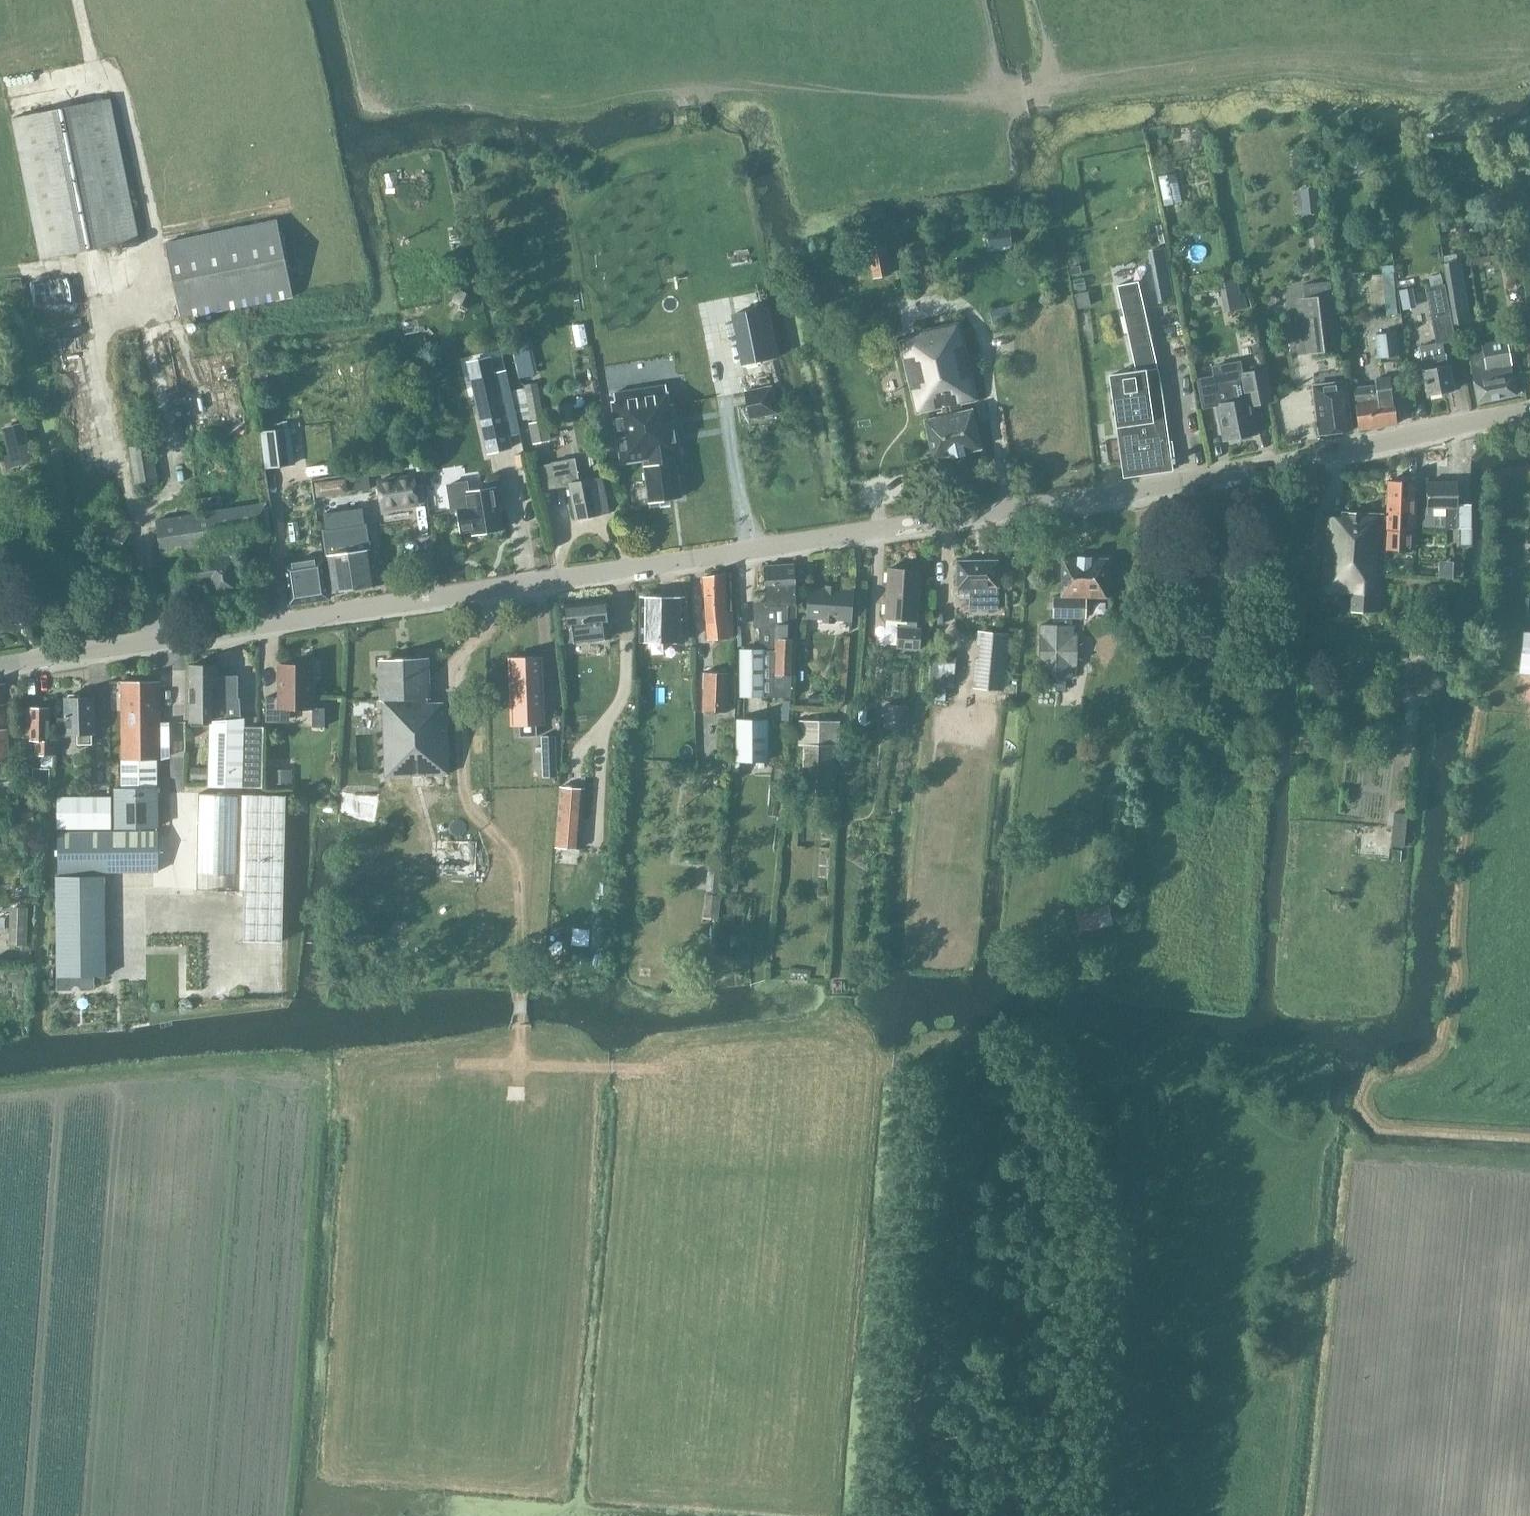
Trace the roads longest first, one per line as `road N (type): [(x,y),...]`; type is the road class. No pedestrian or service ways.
road 1 (tertiary): [(0,675),(1202,478),(1529,411)]

